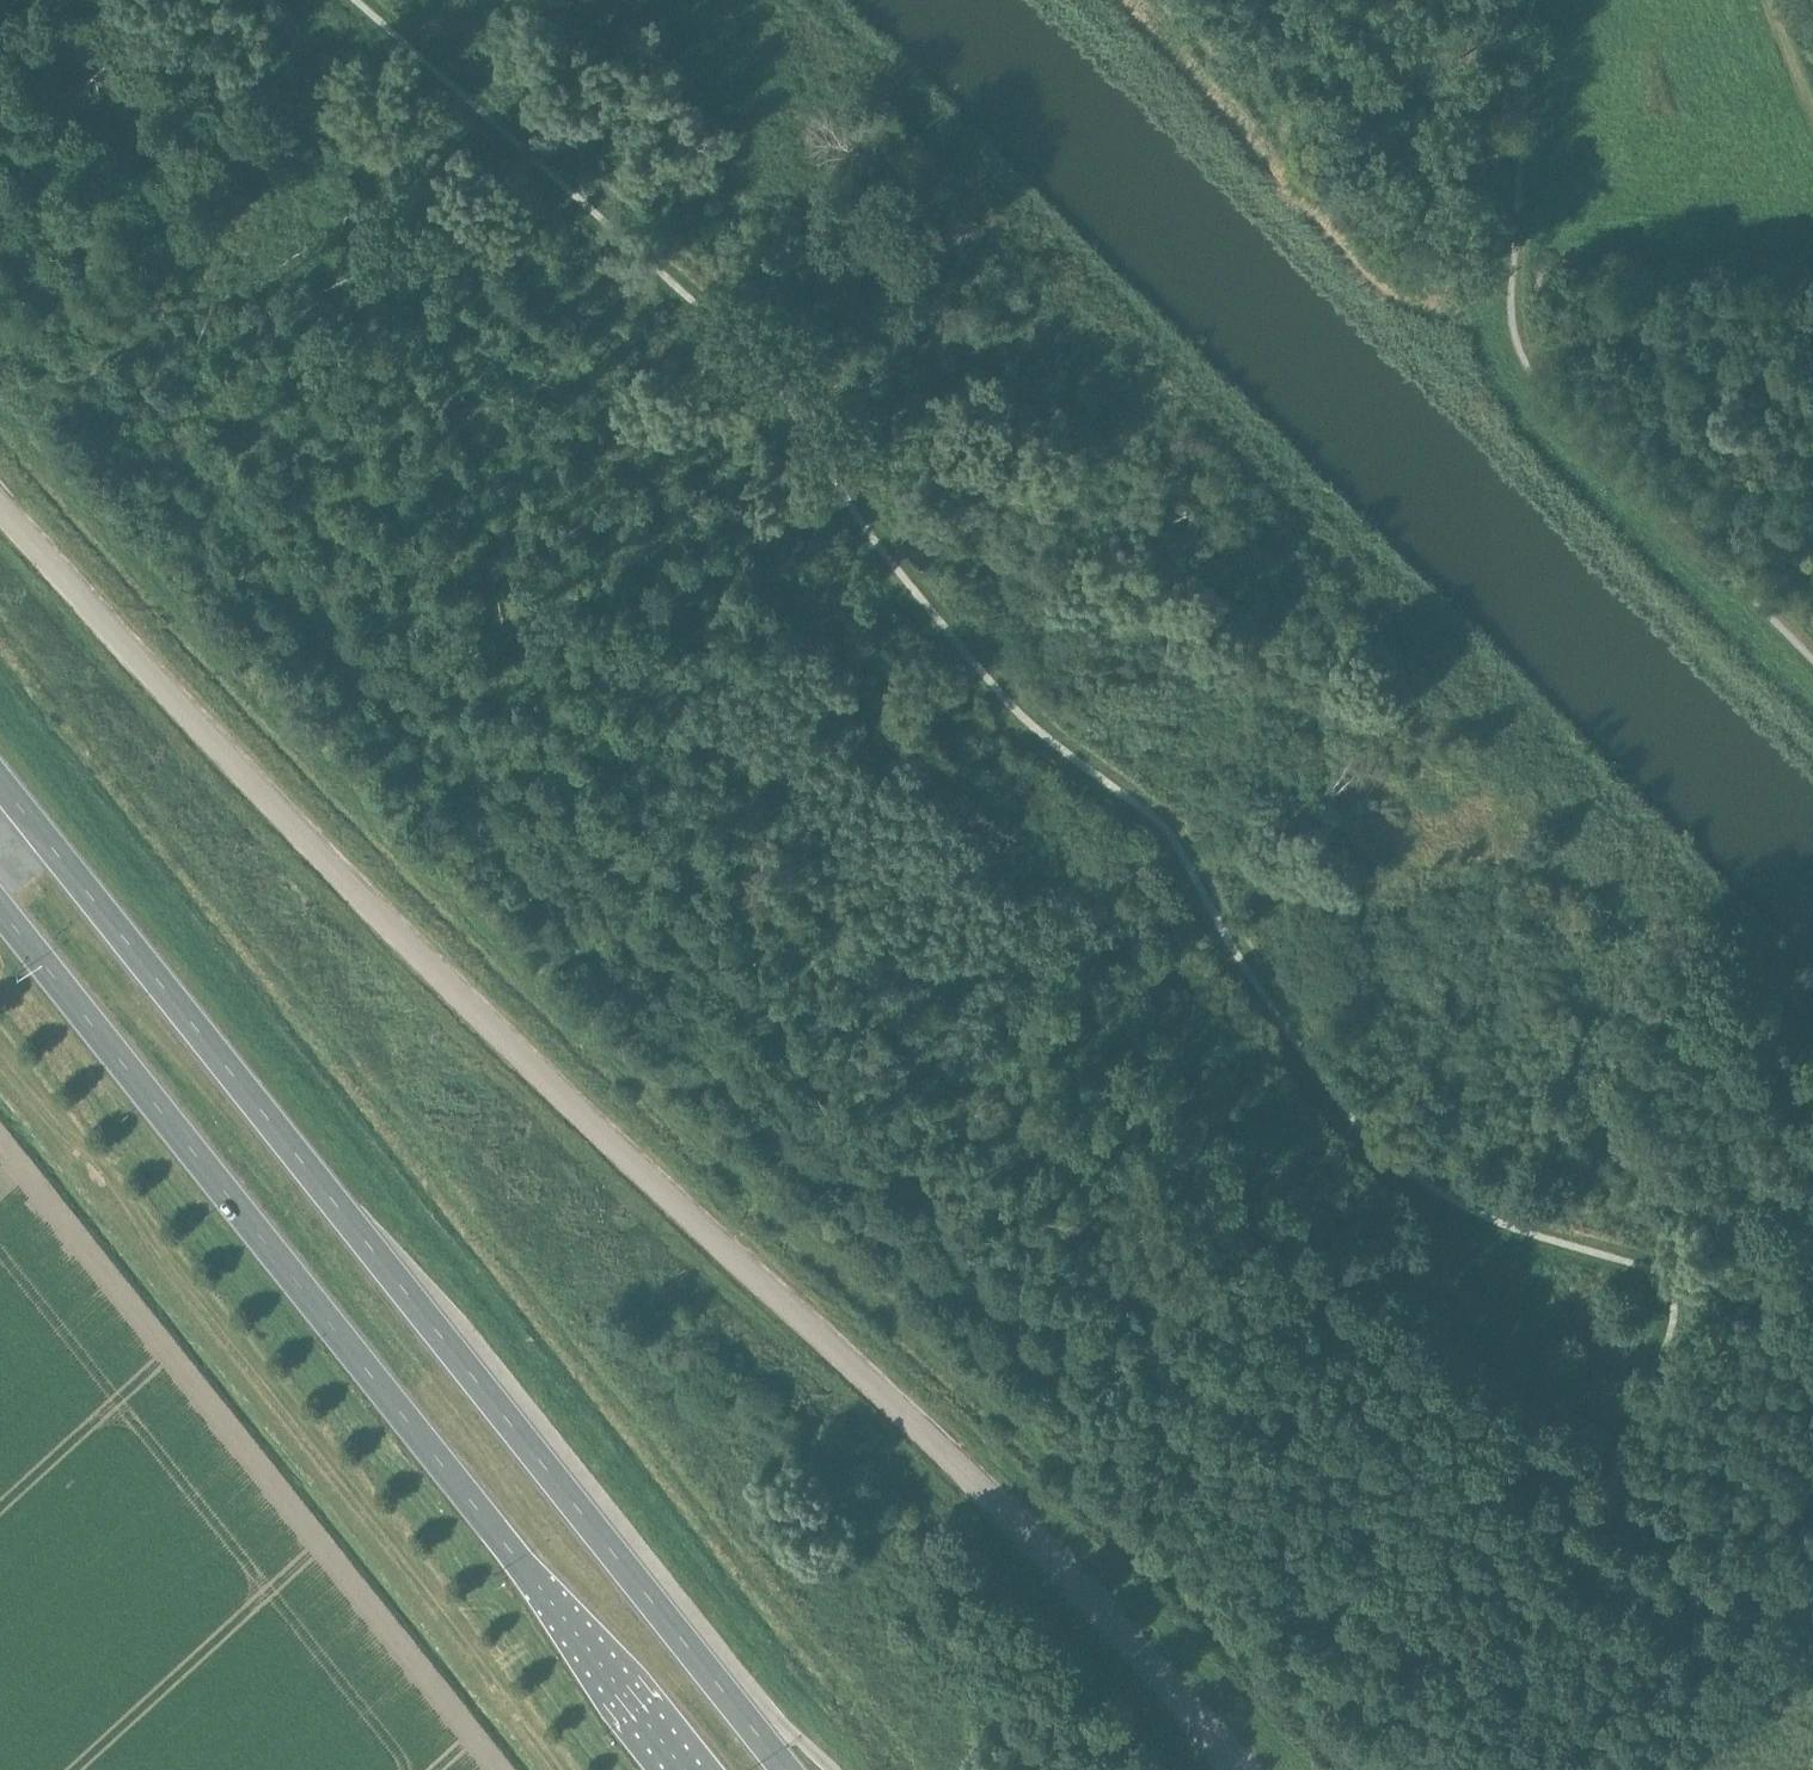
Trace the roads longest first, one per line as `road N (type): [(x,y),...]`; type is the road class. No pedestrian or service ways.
road 1 (unclassified): [(1239,1769),(1004,1519),(695,1229),(322,853),(0,511)]
road 2 (trunk): [(785,1769),(0,785)]
road 3 (trunk): [(0,912),(684,1769)]

